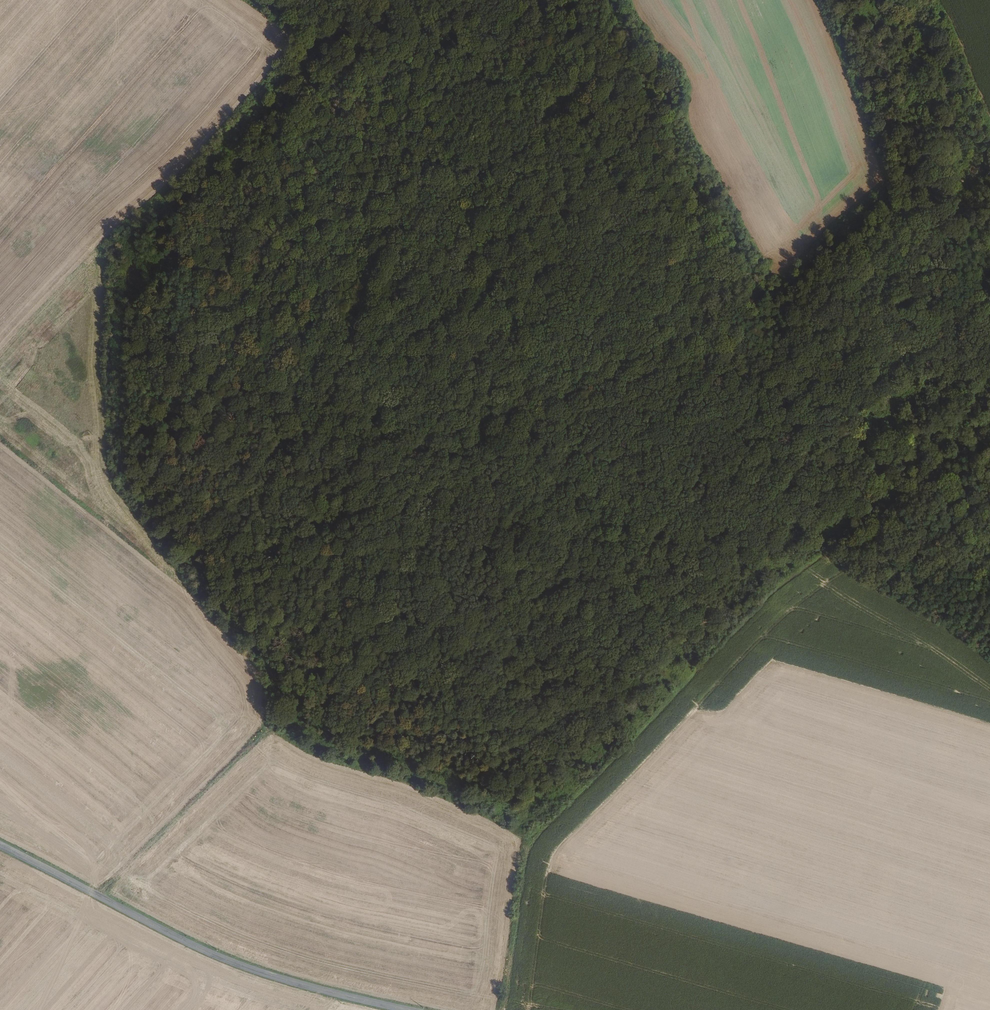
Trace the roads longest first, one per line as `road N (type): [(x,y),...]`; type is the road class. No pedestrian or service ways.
road 1 (track): [(503,1009),(526,846),(759,597),(989,443)]
road 2 (tertiary): [(409,1009),(237,964),(0,845)]

